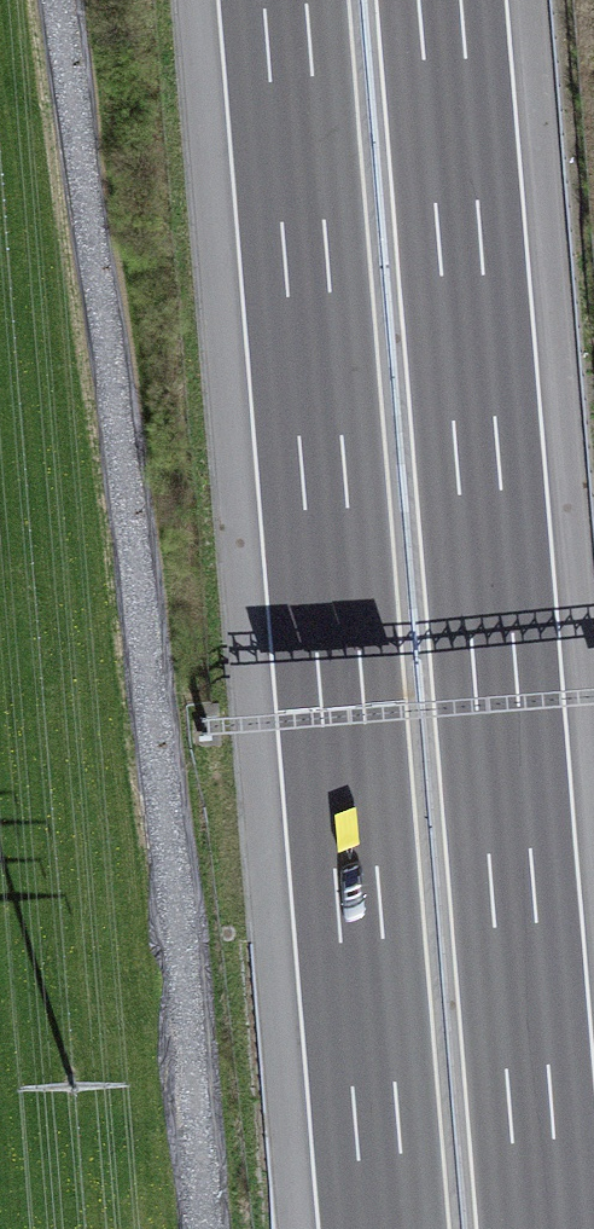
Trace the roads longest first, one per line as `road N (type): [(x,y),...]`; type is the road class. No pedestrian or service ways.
road 1 (motorway): [(286,0),(386,1228)]
road 2 (motorway): [(542,1228),(442,0)]

